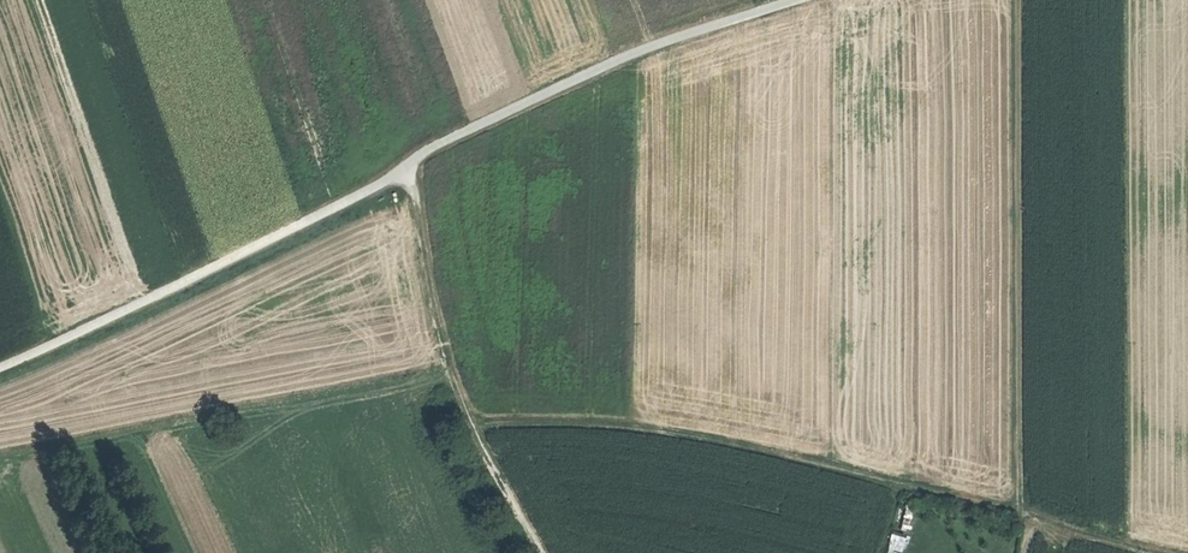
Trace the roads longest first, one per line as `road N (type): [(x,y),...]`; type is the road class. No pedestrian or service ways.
road 1 (track): [(1020,0),(1018,513)]
road 2 (track): [(702,430),(1167,552)]
road 3 (track): [(0,369),(367,192),(409,164)]
road 4 (track): [(409,164),(443,140),(669,40),(797,0)]
road 5 (track): [(409,164),(448,369),(472,432),(542,552)]

